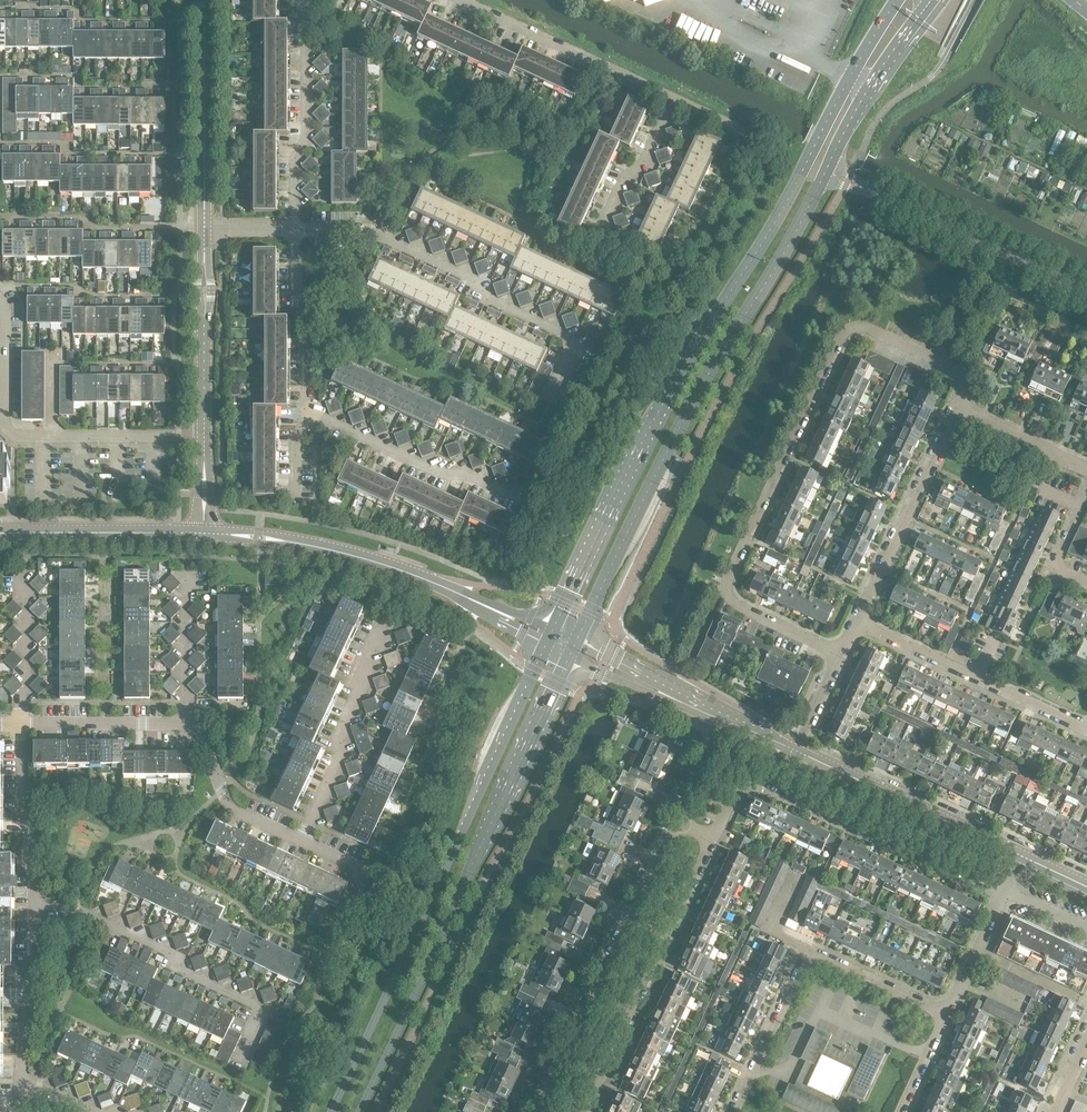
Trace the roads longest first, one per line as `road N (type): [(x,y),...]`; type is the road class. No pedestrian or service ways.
road 1 (secondary): [(897,0),(689,357),(549,634)]
road 2 (residential): [(842,653),(727,593),(841,339),(863,329),(950,368),(965,388),(958,410)]
road 3 (secondary): [(576,646),(717,361),(822,178)]
road 4 (secondary): [(549,634),(331,1111)]
road 5 (secondary): [(360,1111),(576,646)]
road 6 (residential): [(551,403),(578,342),(489,300),(476,284),(356,230),(289,230)]
road 7 (residential): [(1005,893),(755,780),(739,786),(713,837)]
road 8 (residential): [(949,1015),(809,950),(734,1111)]
road 9 (residential): [(539,1111),(678,821)]
road 10 (residential): [(243,1062),(265,1010),(82,913),(36,908)]
road 11 (residential): [(582,1111),(713,837)]
road 12 (residential): [(1086,730),(857,622)]
road 13 (tertiary): [(1022,856),(795,751)]
road 14 (tertiary): [(1086,294),(867,190)]
road 15 (residential): [(301,411),(522,501)]
road 16 (residential): [(301,840),(394,622)]
road 17 (residential): [(670,99),(456,0)]
road 18 (residential): [(857,622),(958,410)]
road 19 (tertiary): [(204,533),(271,537),(431,582)]
road 20 (tertiary): [(205,230),(203,0)]
road 21 (residential): [(289,230),(288,153),(300,133),(298,12)]
road 22 (residential): [(204,438),(17,438),(7,410)]
road 23 (tertiary): [(204,438),(205,230)]
road 24 (tertiary): [(0,534),(204,533)]
road 25 (secondary): [(829,165),(883,65),(931,0)]
road 26 (residential): [(301,411),(289,230)]
road 27 (residential): [(36,908),(17,728)]
road 28 (residential): [(24,1077),(36,908)]
road 29 (residential): [(301,840),(228,802),(207,744),(186,731)]
road 30 (tertiary): [(725,718),(576,646)]
road 31 (residential): [(593,244),(670,99)]
road 32 (residential): [(186,571),(186,731)]
road 33 (residential): [(186,731),(27,728)]
road 34 (residential): [(25,573),(27,728)]
road 35 (residential): [(1086,471),(958,410)]
road 36 (residential): [(949,1015),(1005,893)]
road 37 (tertiary): [(549,634),(431,582)]
road 38 (residential): [(1086,589),(1051,573),(1086,494)]

